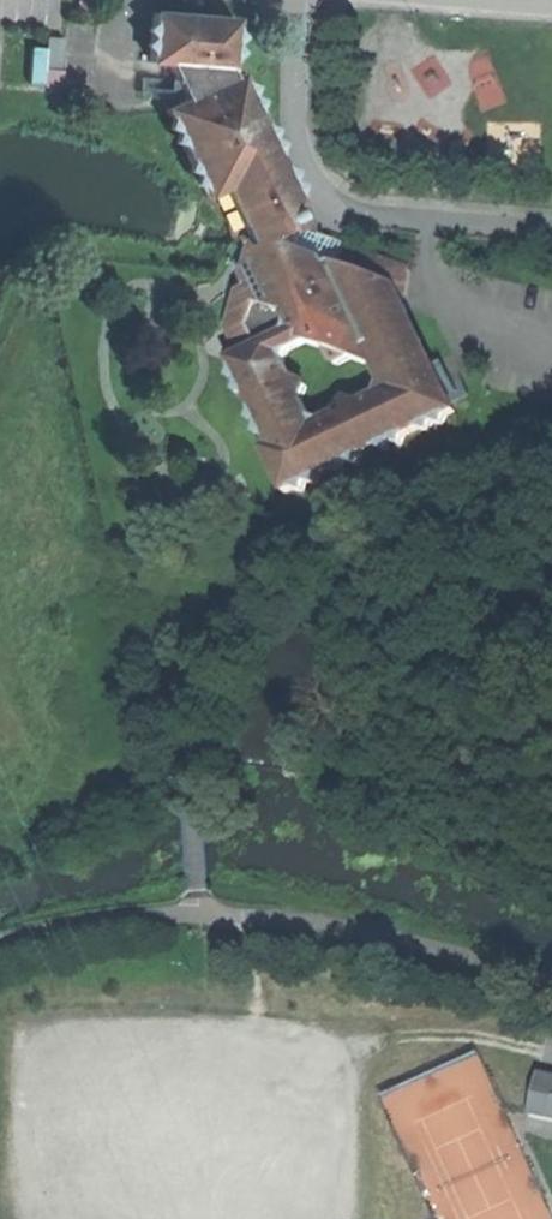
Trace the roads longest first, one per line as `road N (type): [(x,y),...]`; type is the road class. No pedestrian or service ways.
road 1 (residential): [(551,229),(360,212),(315,173),(298,106),(299,0)]

